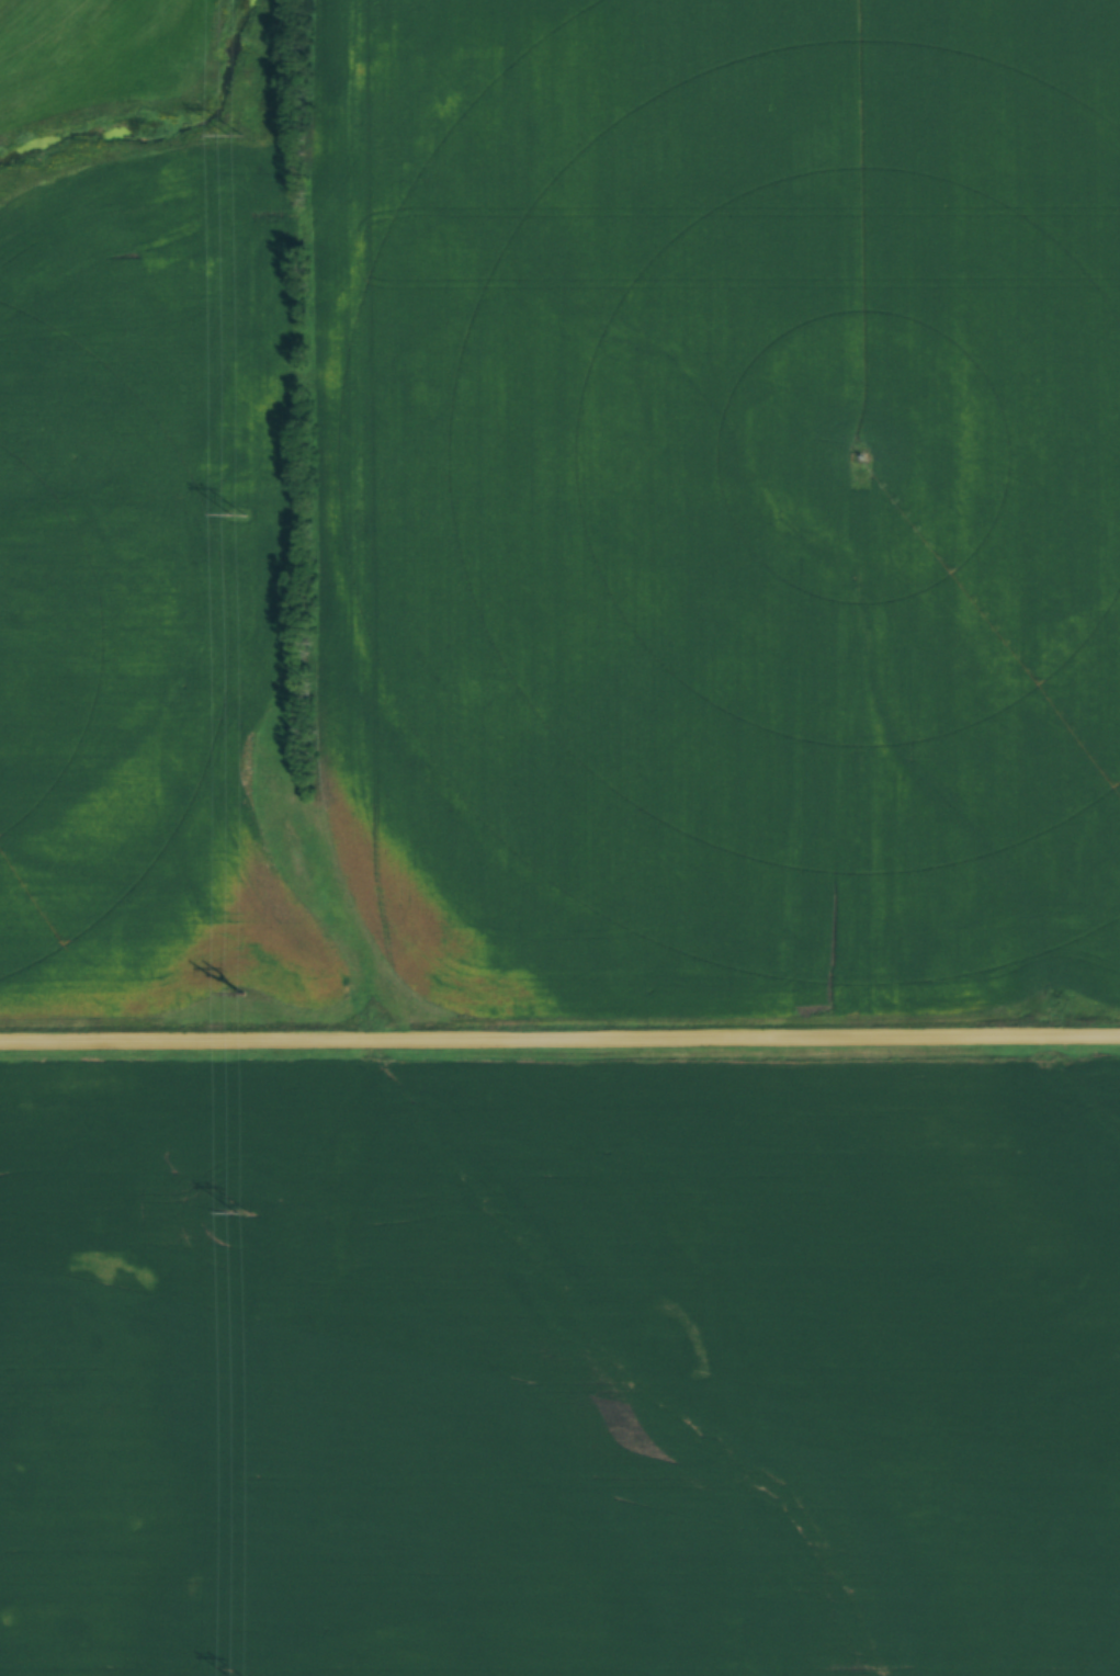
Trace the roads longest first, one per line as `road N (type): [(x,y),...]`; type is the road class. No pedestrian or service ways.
road 1 (residential): [(1119,1040),(0,1046)]

